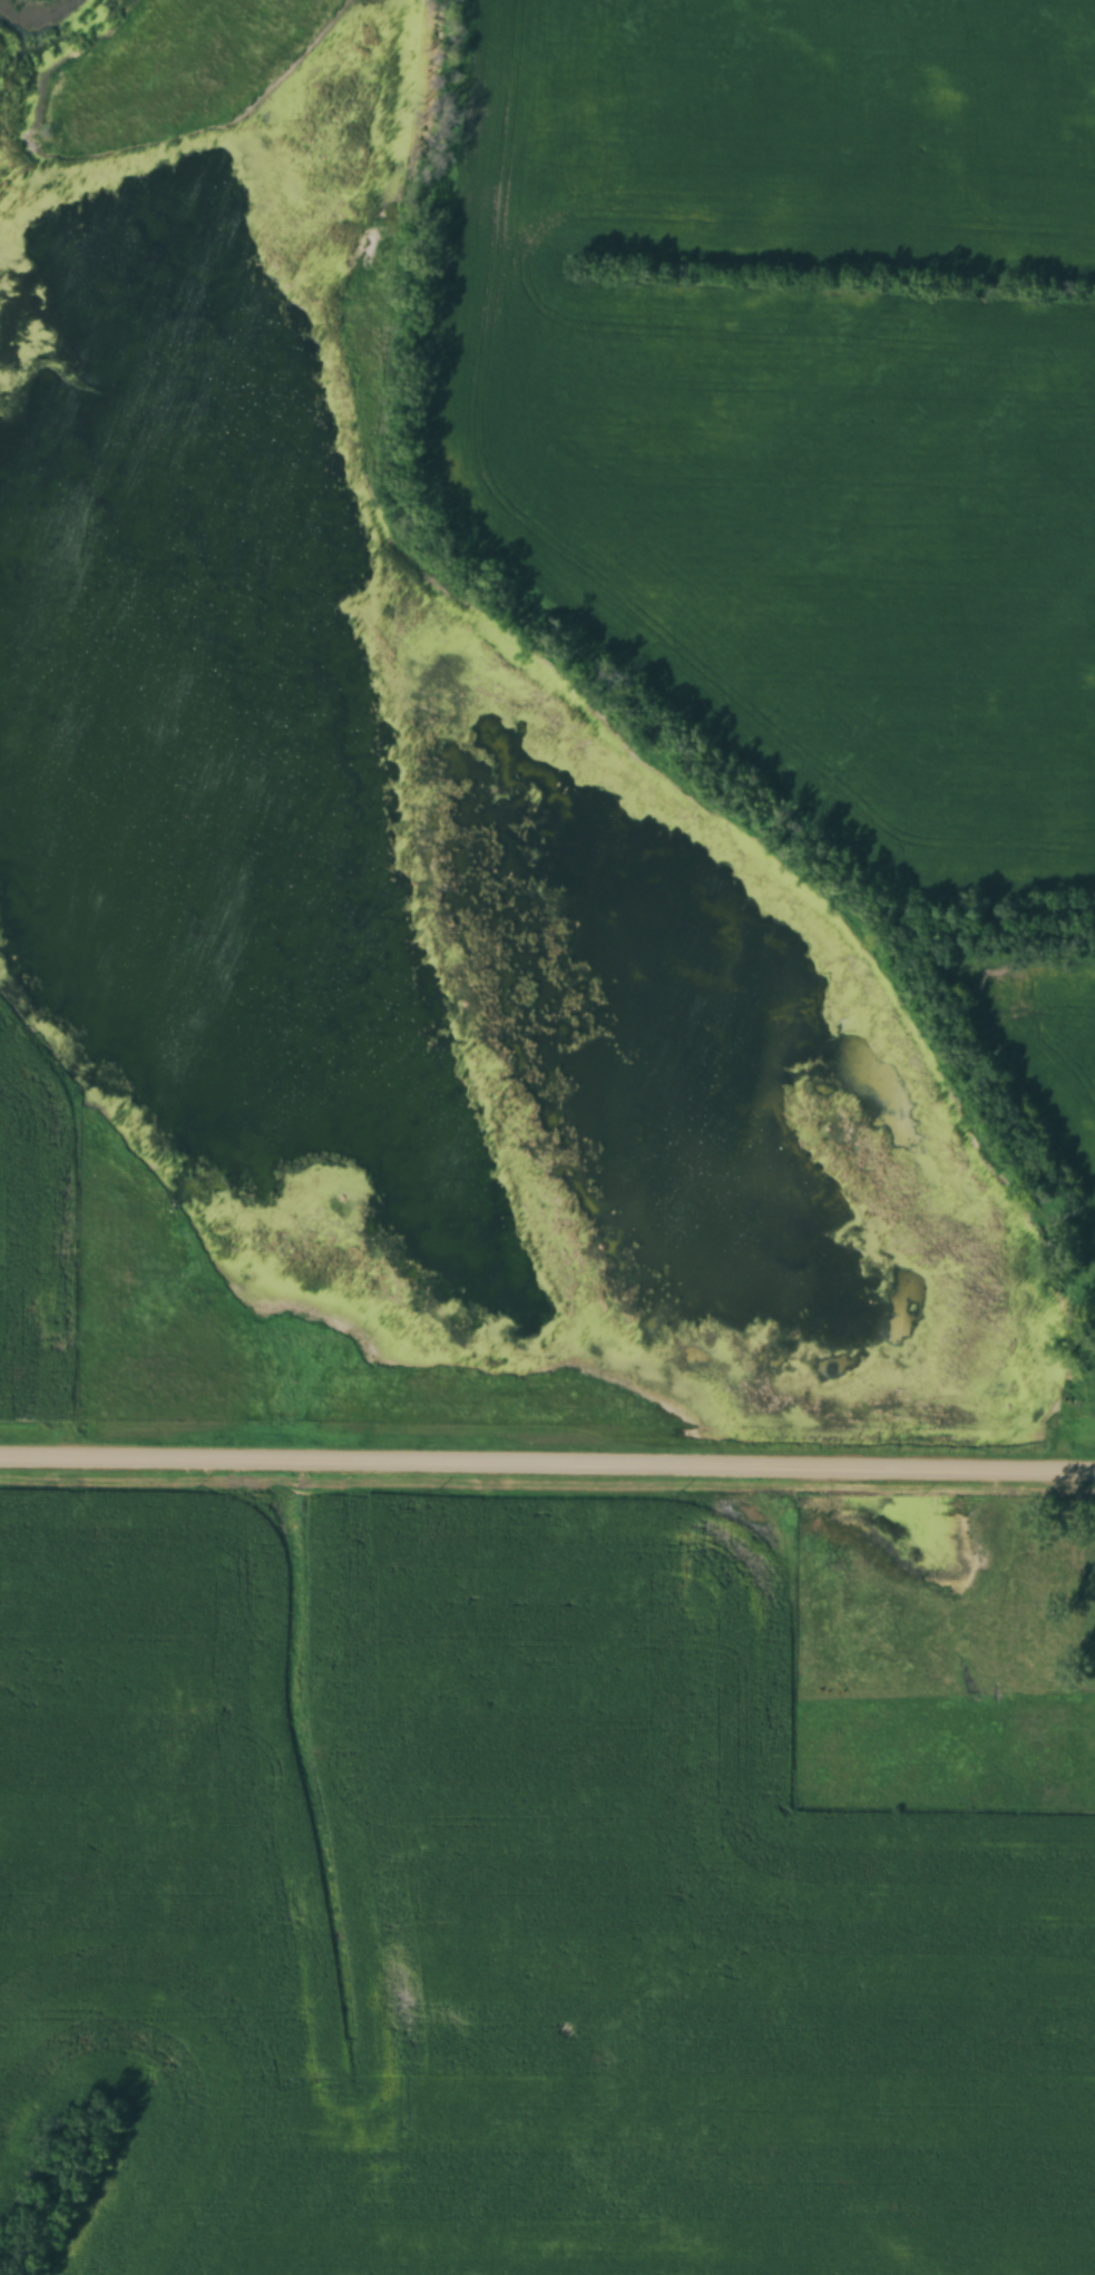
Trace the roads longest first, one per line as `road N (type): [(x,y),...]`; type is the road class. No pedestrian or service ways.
road 1 (residential): [(1094,1465),(0,1454)]

